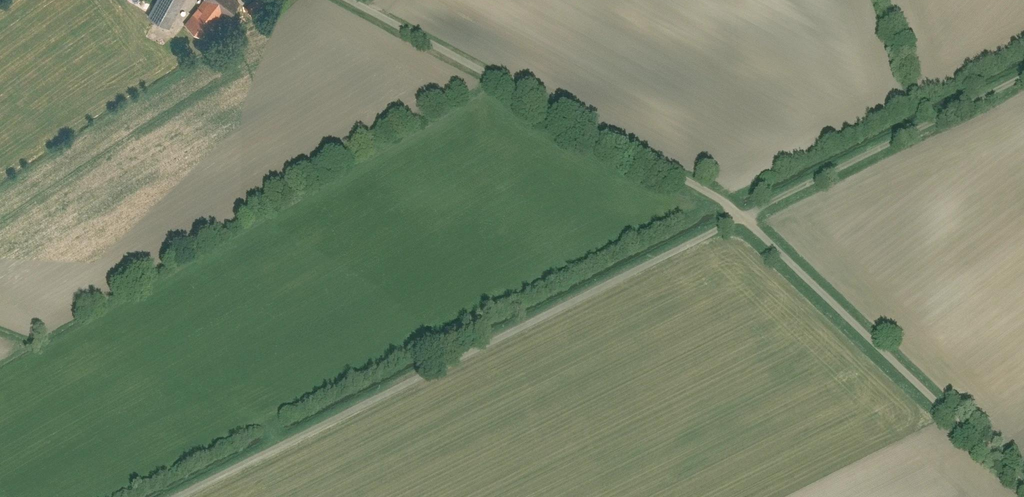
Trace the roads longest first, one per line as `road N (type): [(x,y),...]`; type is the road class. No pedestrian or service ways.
road 1 (unclassified): [(172,496),(743,217)]
road 2 (unclassified): [(743,217),(353,0)]
road 3 (unclassified): [(1023,487),(743,217)]
road 4 (unclassified): [(743,217),(1023,74)]

